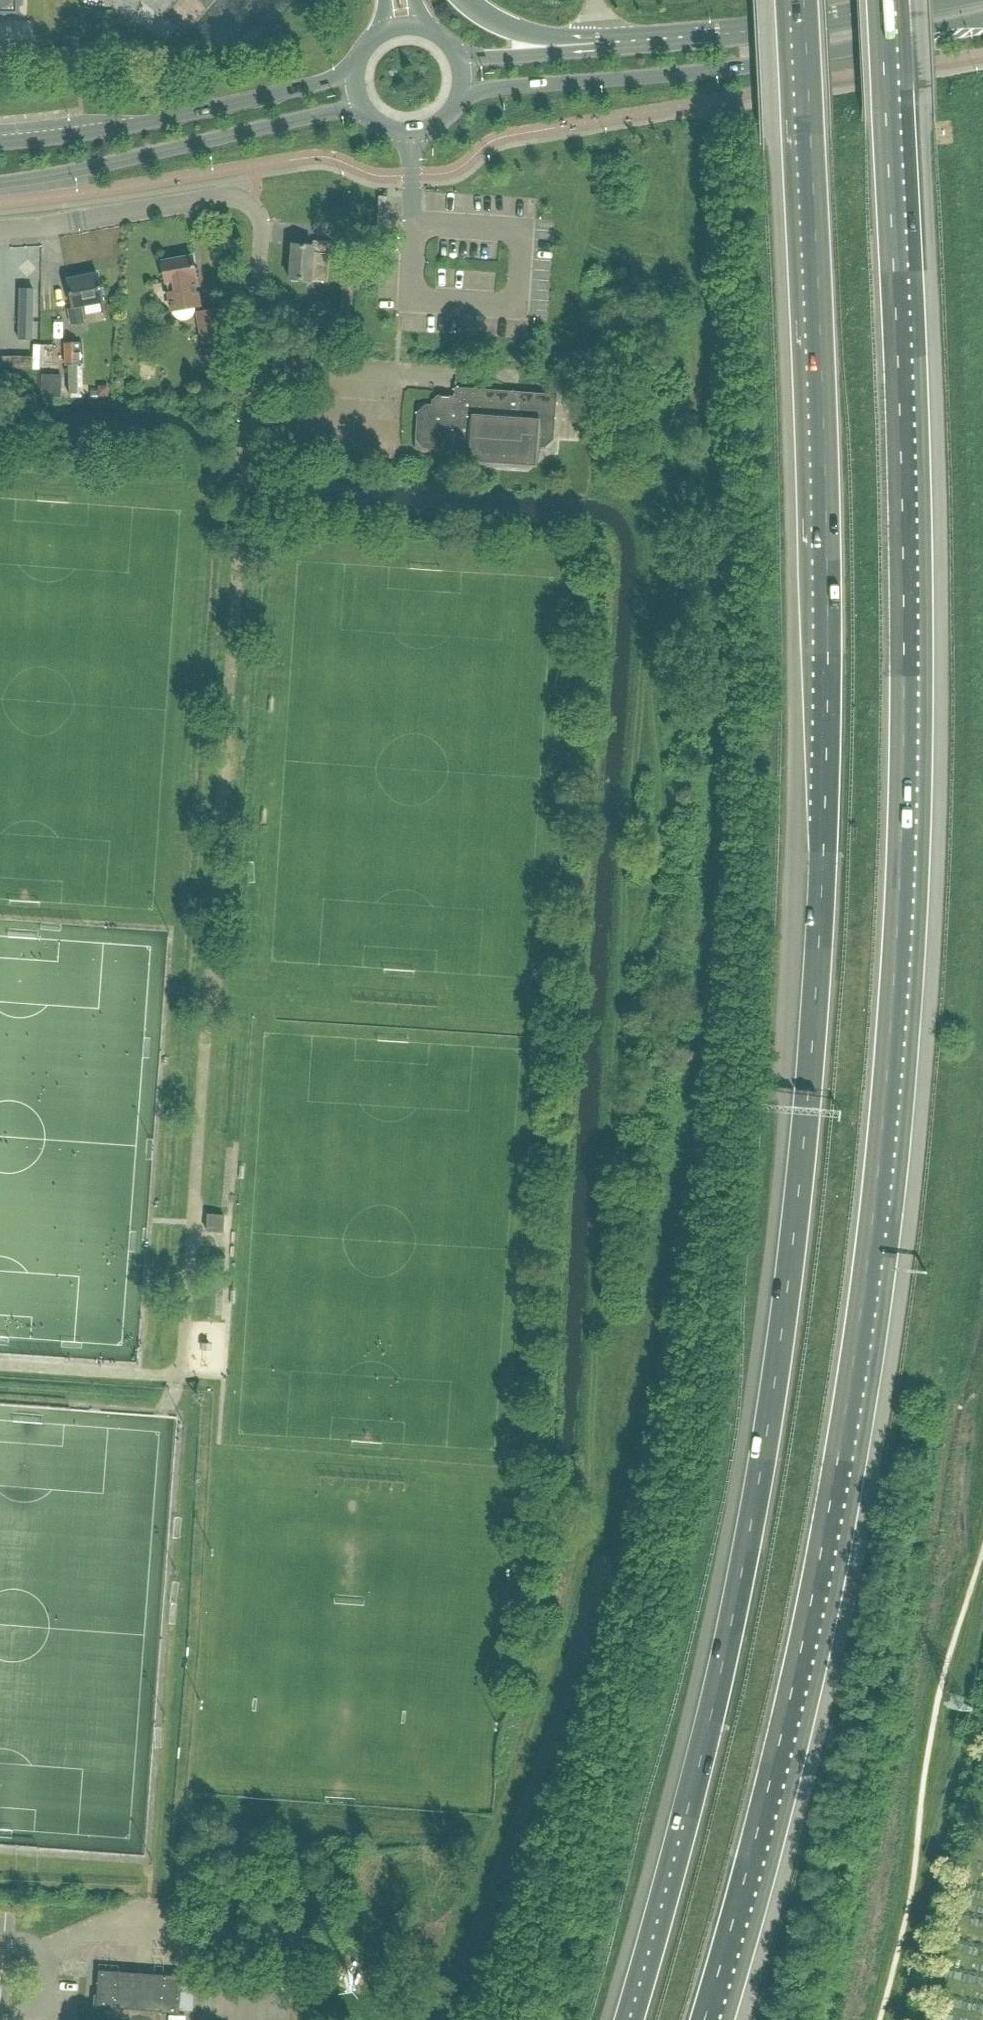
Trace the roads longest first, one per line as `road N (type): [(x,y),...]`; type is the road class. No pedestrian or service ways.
road 1 (motorway): [(703,2019),(798,1657),(830,1501),(869,1268),(889,1056),(907,771),(879,0)]
road 2 (motorway): [(803,0),(819,300),(827,802),(811,1070),(740,1590),(629,2019)]
road 3 (secondary): [(461,95),(769,64),(982,18)]
road 4 (residential): [(245,457),(261,230),(255,206),(233,194),(0,228)]
road 5 (secondary): [(0,182),(363,111)]
road 6 (secondary): [(356,70),(161,117),(0,142)]
road 7 (secondary): [(935,0),(748,31),(595,44)]
road 8 (motorway): [(595,44),(523,35),(463,0)]
road 9 (secondary): [(595,44),(457,55)]
road 10 (secondary): [(363,111),(384,129),(412,134),(448,118),(461,95)]

